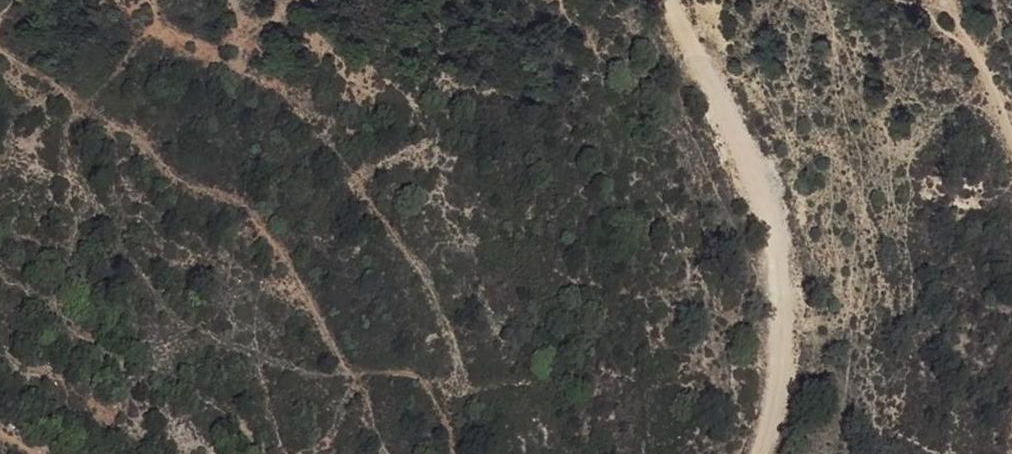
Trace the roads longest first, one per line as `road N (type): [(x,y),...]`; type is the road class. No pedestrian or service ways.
road 1 (track): [(763,453),(784,334),(747,152),(666,0)]

